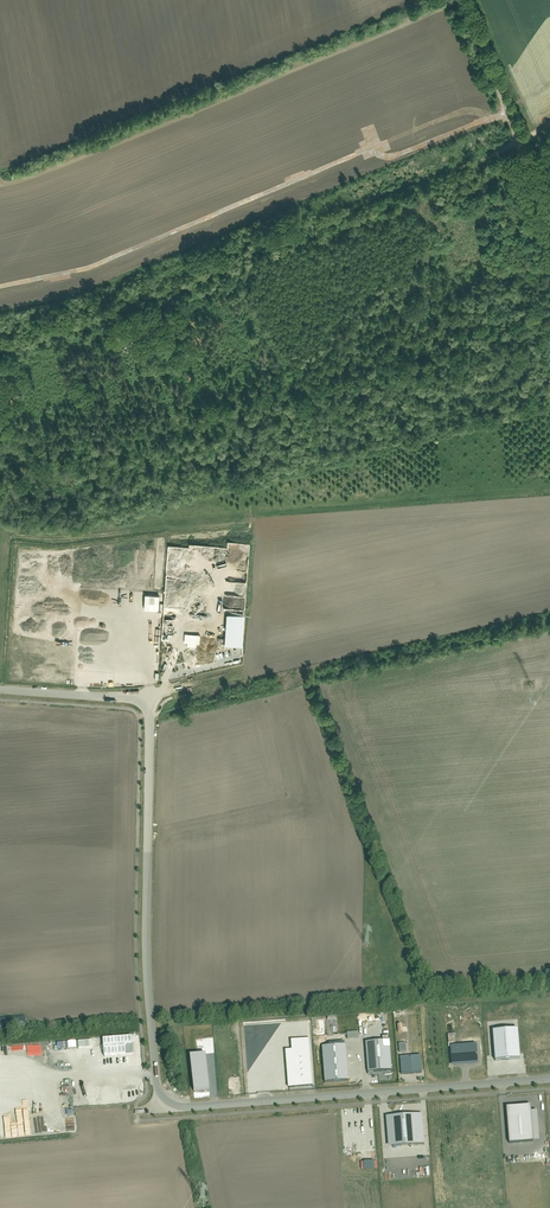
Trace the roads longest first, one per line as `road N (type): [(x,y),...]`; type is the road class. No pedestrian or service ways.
road 1 (track): [(0,341),(88,319),(549,125)]
road 2 (residential): [(171,1109),(158,1093),(147,974),(152,716),(137,697)]
road 3 (residential): [(549,1079),(171,1109)]
road 4 (unclassified): [(549,215),(462,0)]
road 5 (residential): [(137,697),(0,690)]

